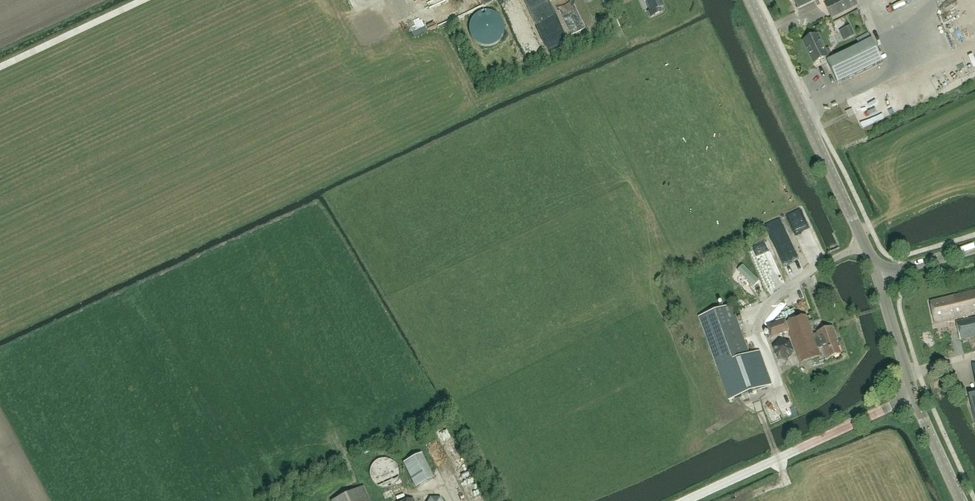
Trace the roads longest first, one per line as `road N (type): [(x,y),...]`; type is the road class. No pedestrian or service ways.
road 1 (tertiary): [(876,274),(750,0)]
road 2 (unclassified): [(689,500),(913,398)]
road 3 (tertiary): [(913,398),(876,274)]

